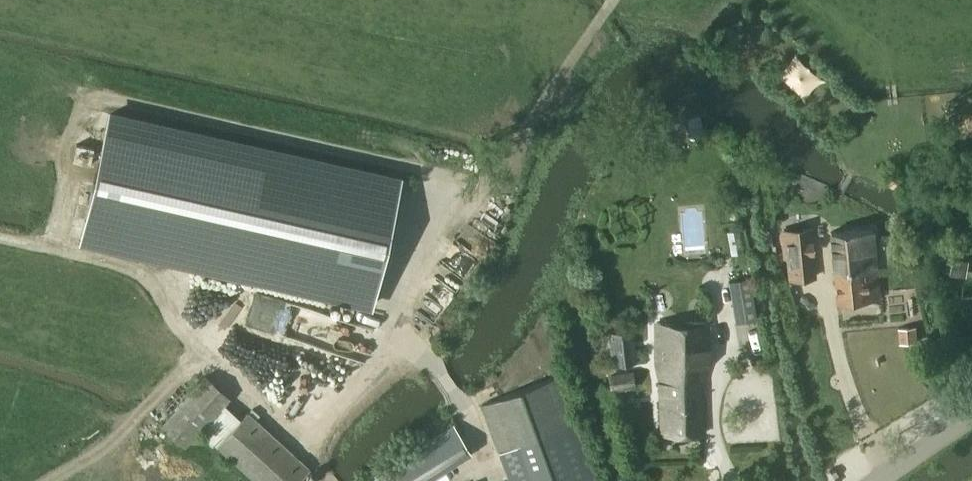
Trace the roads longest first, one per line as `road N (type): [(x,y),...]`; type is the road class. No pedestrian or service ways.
road 1 (track): [(487,455),(406,329),(450,233),(613,0)]
road 2 (track): [(323,474),(189,339),(134,271),(0,237)]
road 3 (track): [(839,194),(822,229),(831,320),(858,419),(888,473)]
road 4 (track): [(406,329),(301,452)]

